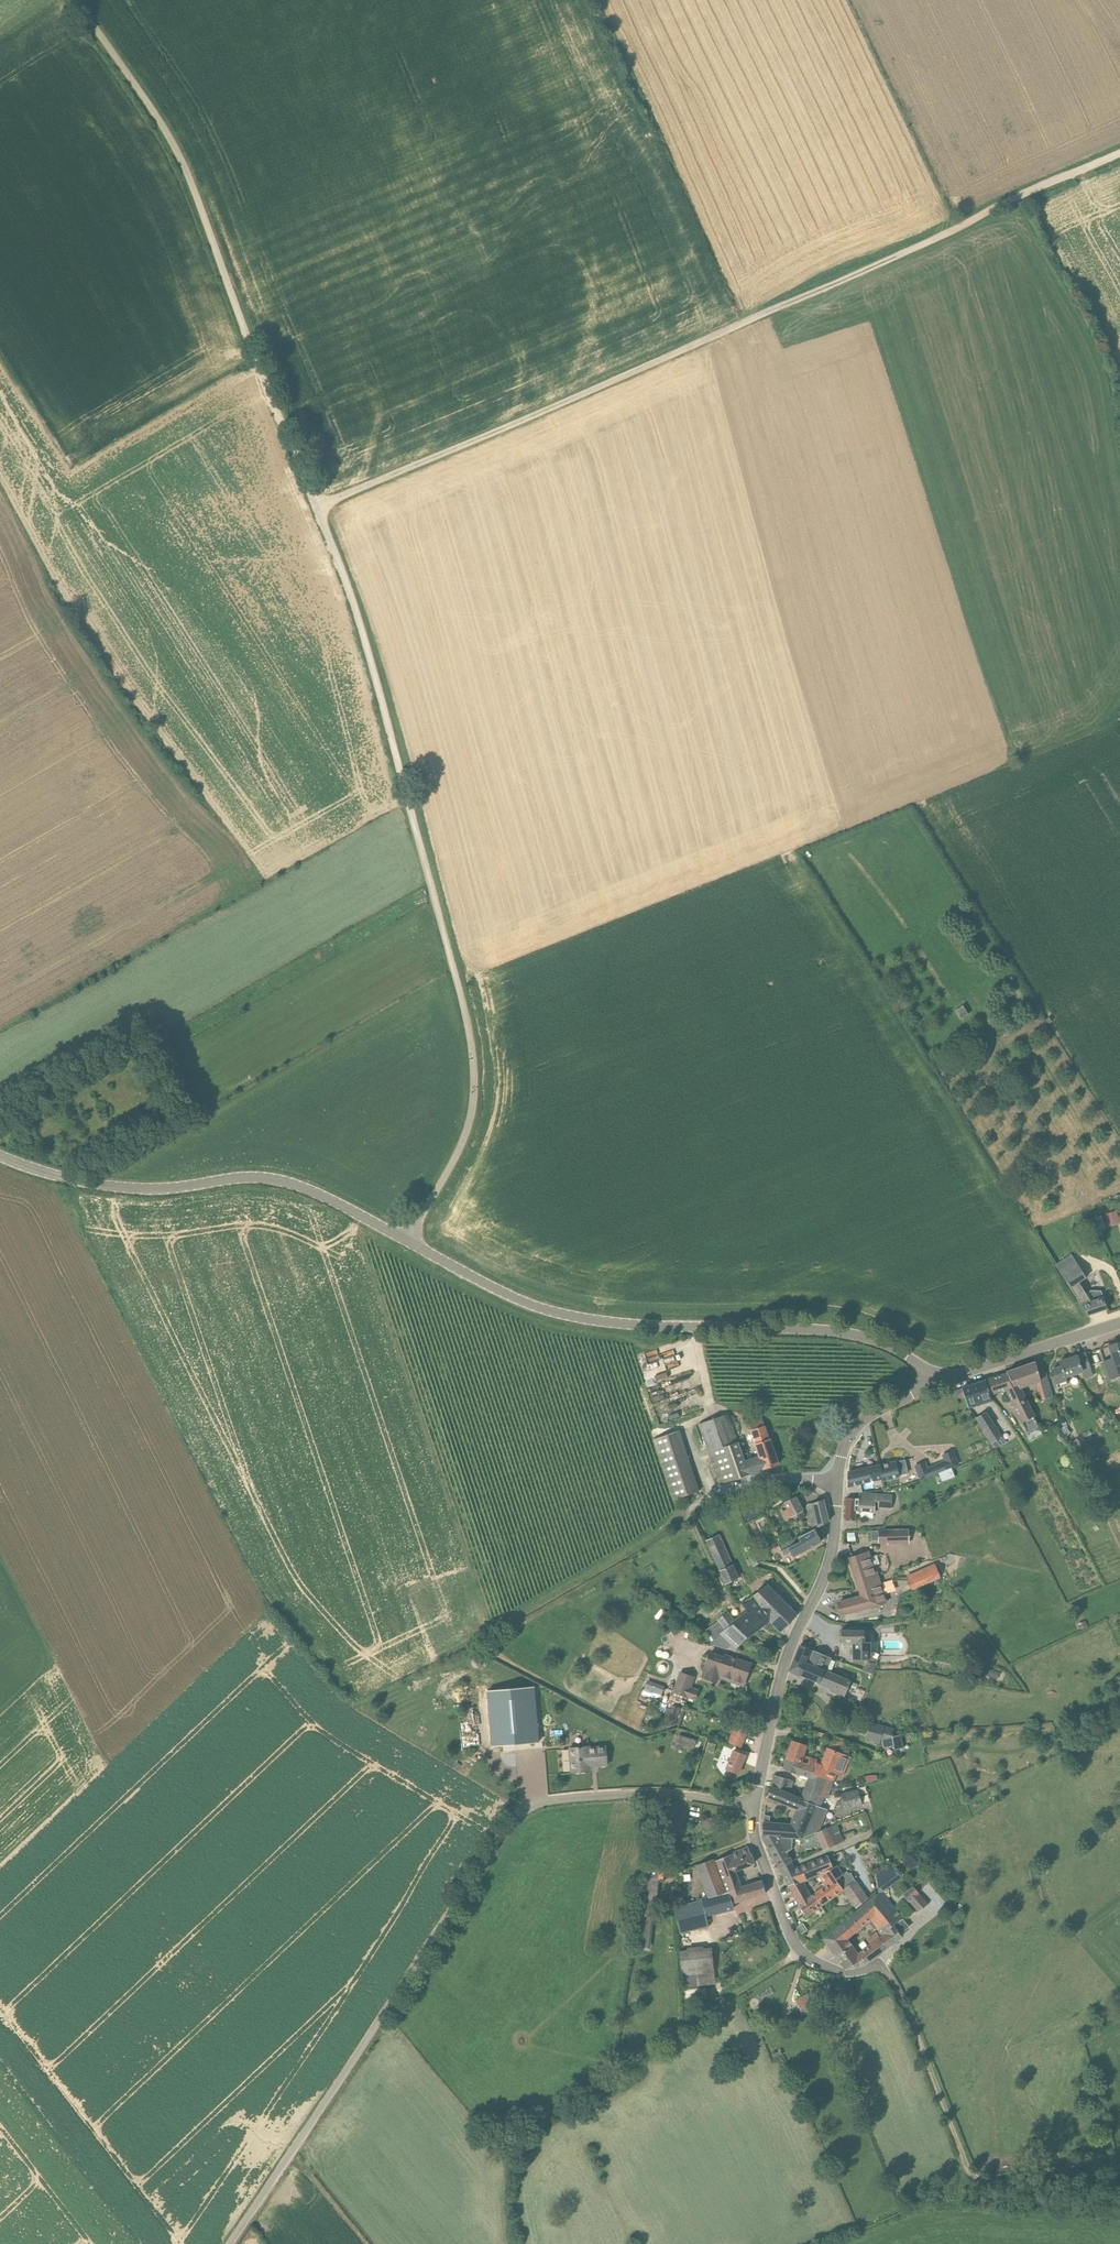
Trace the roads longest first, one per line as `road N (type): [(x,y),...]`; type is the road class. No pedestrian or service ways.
road 1 (unclassified): [(408,1241),(469,1122),(473,1070),(463,1004),(337,559),(184,168),(75,0)]
road 2 (track): [(316,506),(1119,153)]
road 3 (unclassified): [(230,2243),(521,1813),(549,1800),(641,1793),(755,1806)]
road 4 (unclassified): [(935,1375),(887,1345),(841,1333),(655,1326),(558,1313),(408,1241)]
road 5 (unclassified): [(408,1241),(275,1179),(122,1188),(0,1155)]
road 6 (track): [(1119,2161),(1002,2179),(972,2174),(896,1988)]
road 7 (unclassified): [(755,1806),(783,1667),(830,1561),(837,1482)]
road 8 (track): [(606,2079),(801,1951)]
road 9 (unclassified): [(716,1574),(687,1509),(763,1478),(837,1482)]
road 10 (unclassified): [(935,1375),(955,1376),(1119,1323)]
road 11 (unclassified): [(837,1482),(853,1430),(926,1388),(935,1375)]
road 12 (unclassified): [(801,1951),(755,1838),(755,1806)]

